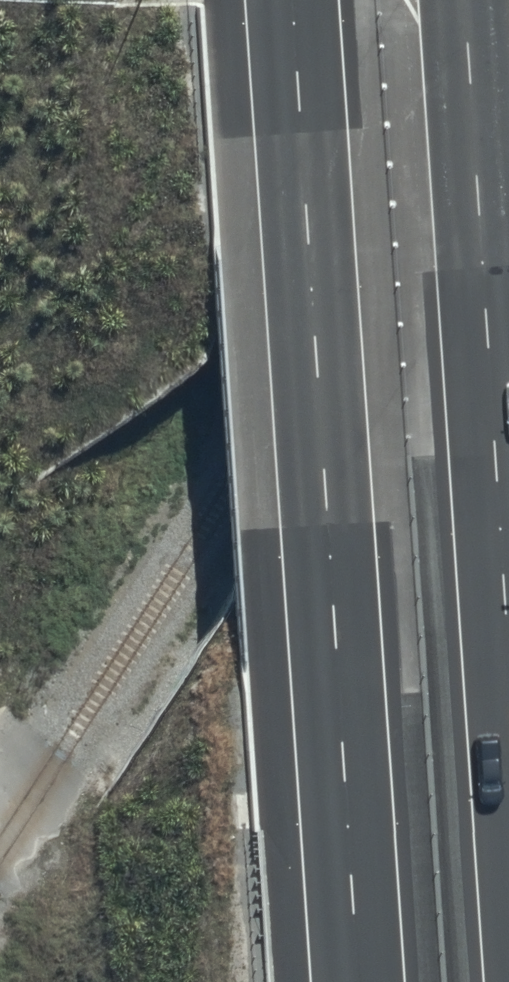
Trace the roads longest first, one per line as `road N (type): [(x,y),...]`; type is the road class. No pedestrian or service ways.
road 1 (motorway): [(358,981),(292,0)]
road 2 (motorway): [(464,0),(508,657)]

